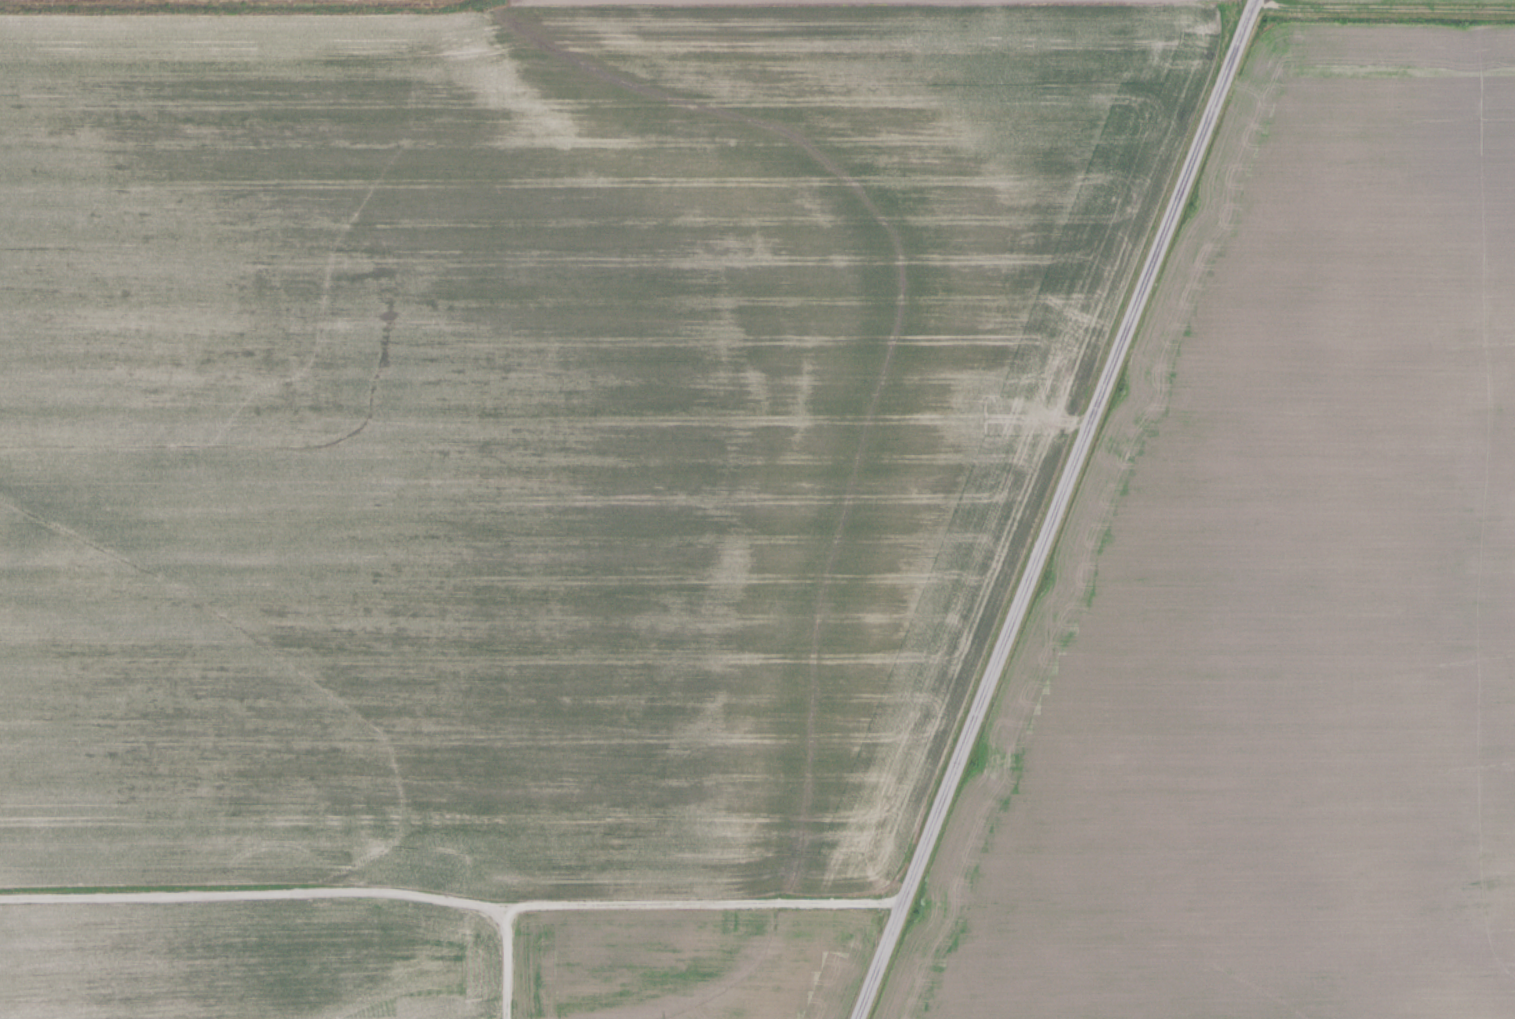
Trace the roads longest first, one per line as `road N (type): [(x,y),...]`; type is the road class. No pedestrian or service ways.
road 1 (residential): [(808,1018),(843,930),(859,925),(1199,0)]
road 2 (residential): [(0,907),(414,903),(843,930)]
road 3 (residential): [(1197,6),(1514,6)]

